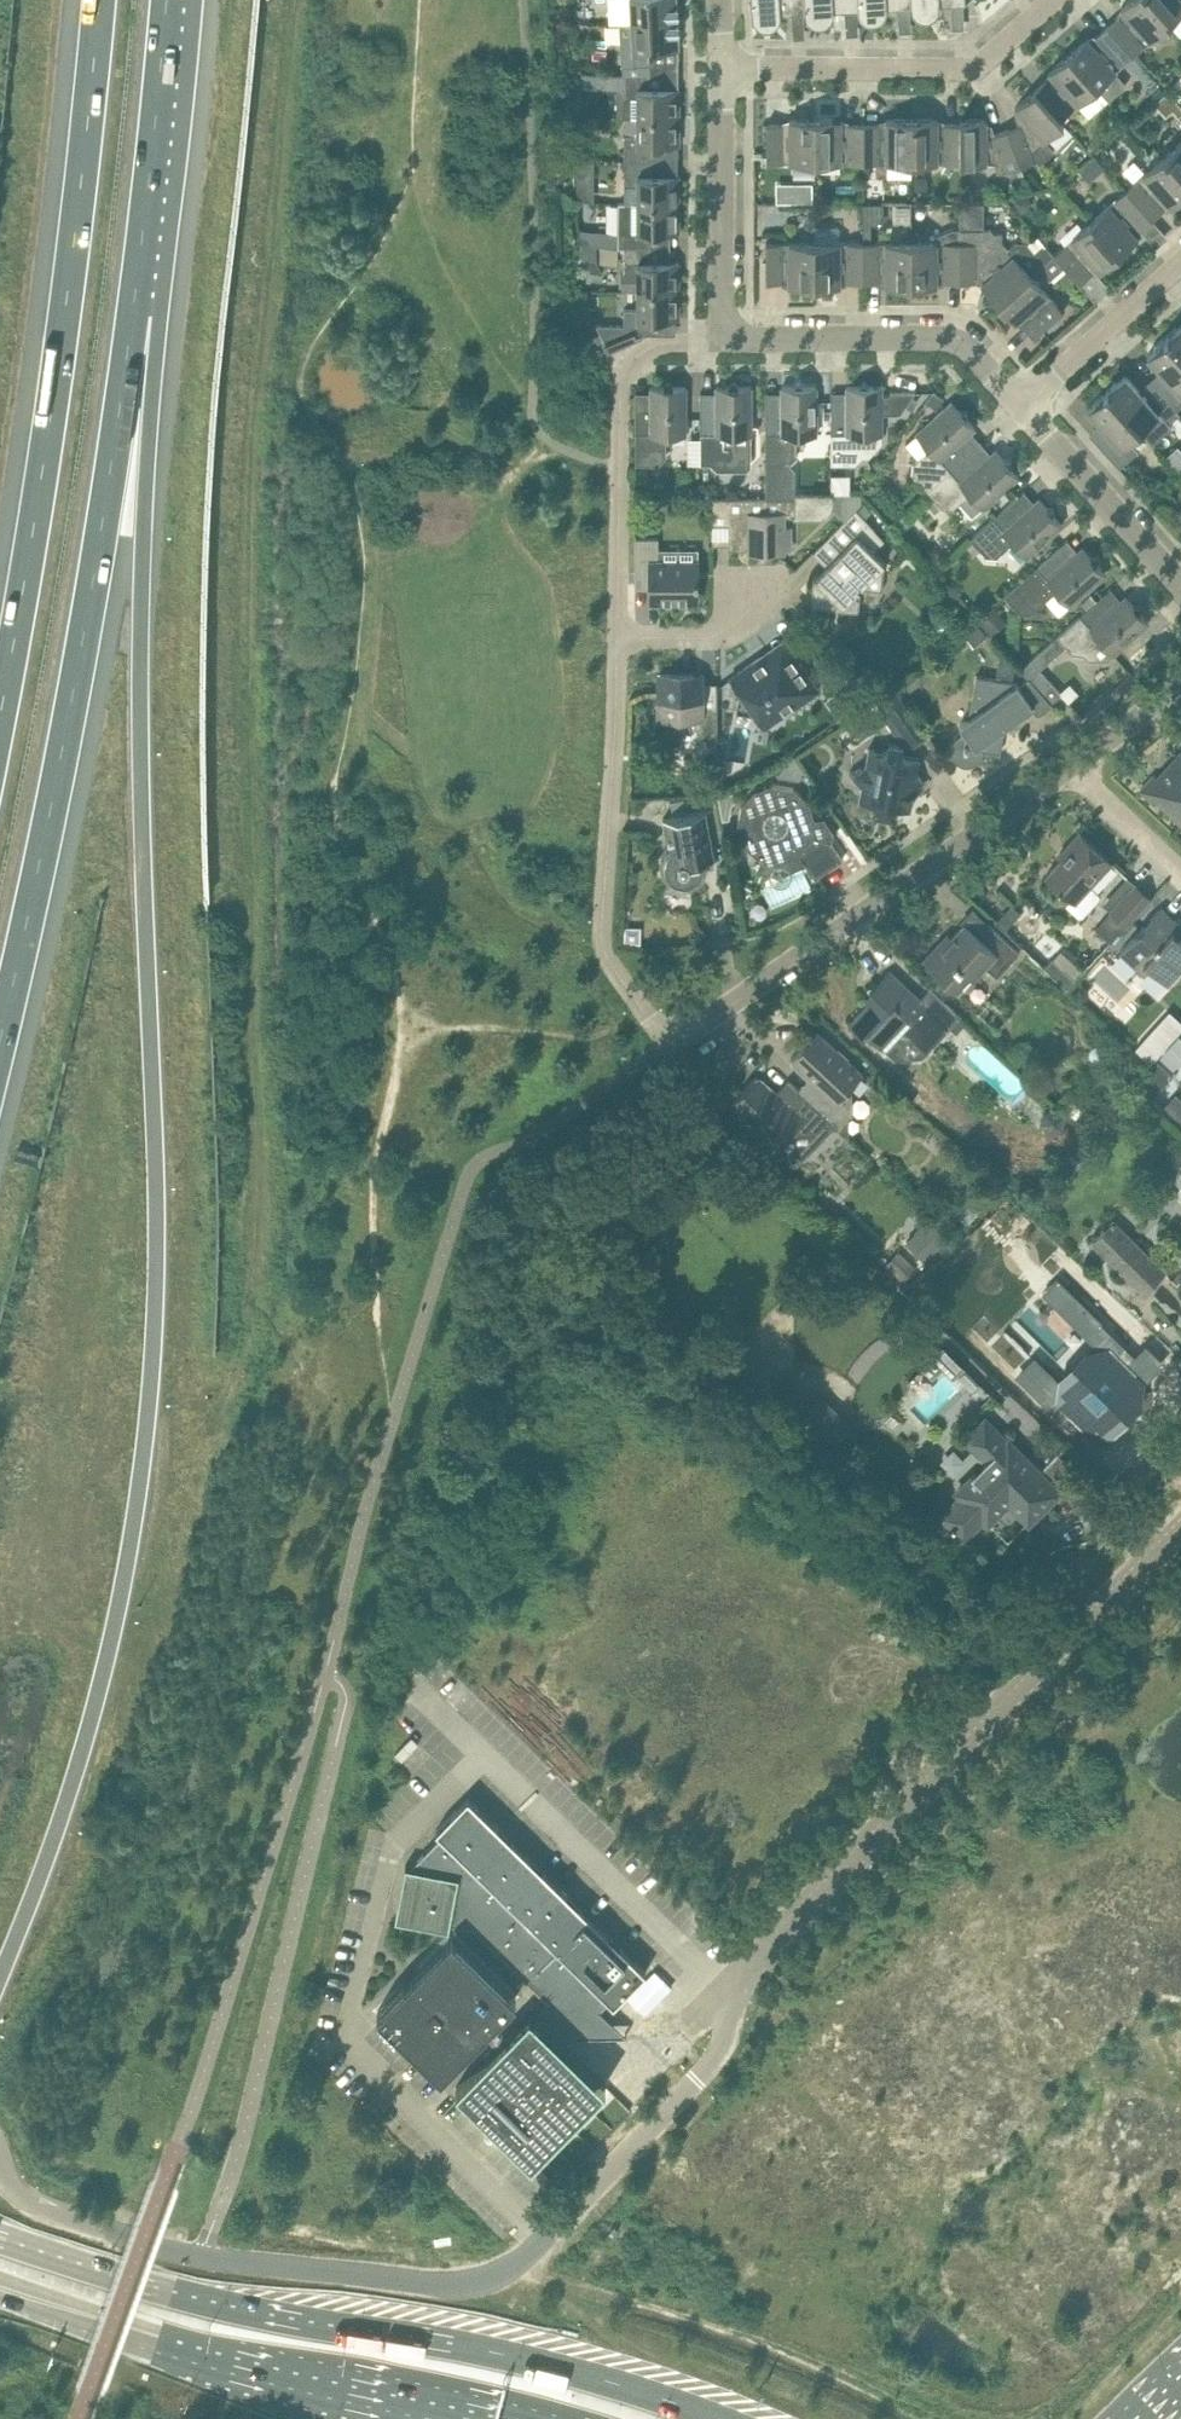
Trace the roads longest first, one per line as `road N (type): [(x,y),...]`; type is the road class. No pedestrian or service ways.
road 1 (motorway): [(0,1977),(89,1725),(147,1434),(157,1169),(141,822),(143,536),(133,311)]
road 2 (motorway): [(0,1050),(65,748),(133,311)]
road 3 (primary): [(723,2418),(494,2352),(174,2292),(0,2238)]
road 4 (motorway): [(100,0),(44,462),(0,723)]
road 5 (unclassified): [(720,1998),(1180,1529)]
road 6 (unclassified): [(497,2276),(468,2287),(200,2259),(31,2201),(10,2187),(0,2164)]
road 7 (residential): [(647,1013),(670,1044),(1072,766)]
road 8 (unclassified): [(423,1696),(720,1998)]
road 9 (primary): [(32,2308),(199,2364),(433,2418)]
road 10 (residential): [(647,1013),(602,935),(617,636)]
road 11 (unclassified): [(497,2276),(723,2054),(708,2009),(720,1998)]
road 12 (residential): [(721,68),(971,67),(1048,0)]
road 13 (residential): [(1022,404),(969,351),(921,339),(722,341)]
road 14 (motorway): [(133,311),(167,0)]
road 15 (residential): [(617,636),(622,384),(632,361)]
road 16 (residential): [(722,341),(721,68)]
road 17 (residential): [(1180,584),(1022,404)]
road 18 (residential): [(1022,404),(1180,263)]
road 19 (residential): [(617,636),(721,634),(723,590),(764,592)]
road 20 (residential): [(1072,766),(1180,868)]
road 21 (residential): [(1072,766),(1180,672)]

